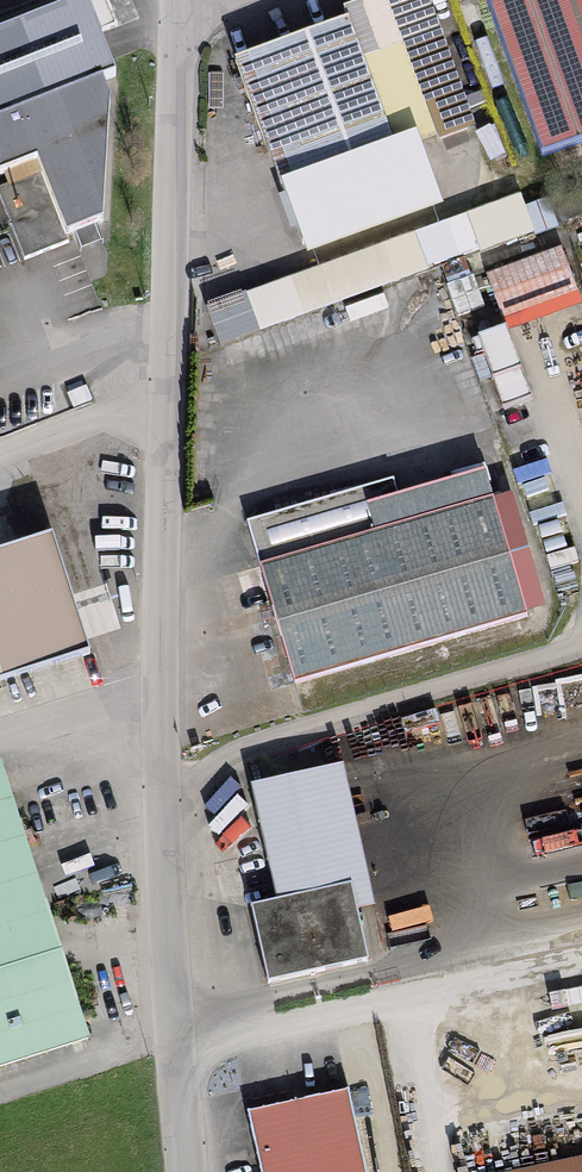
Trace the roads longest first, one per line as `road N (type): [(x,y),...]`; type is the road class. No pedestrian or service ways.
road 1 (unclassified): [(179,0),(155,876),(187,1171)]

